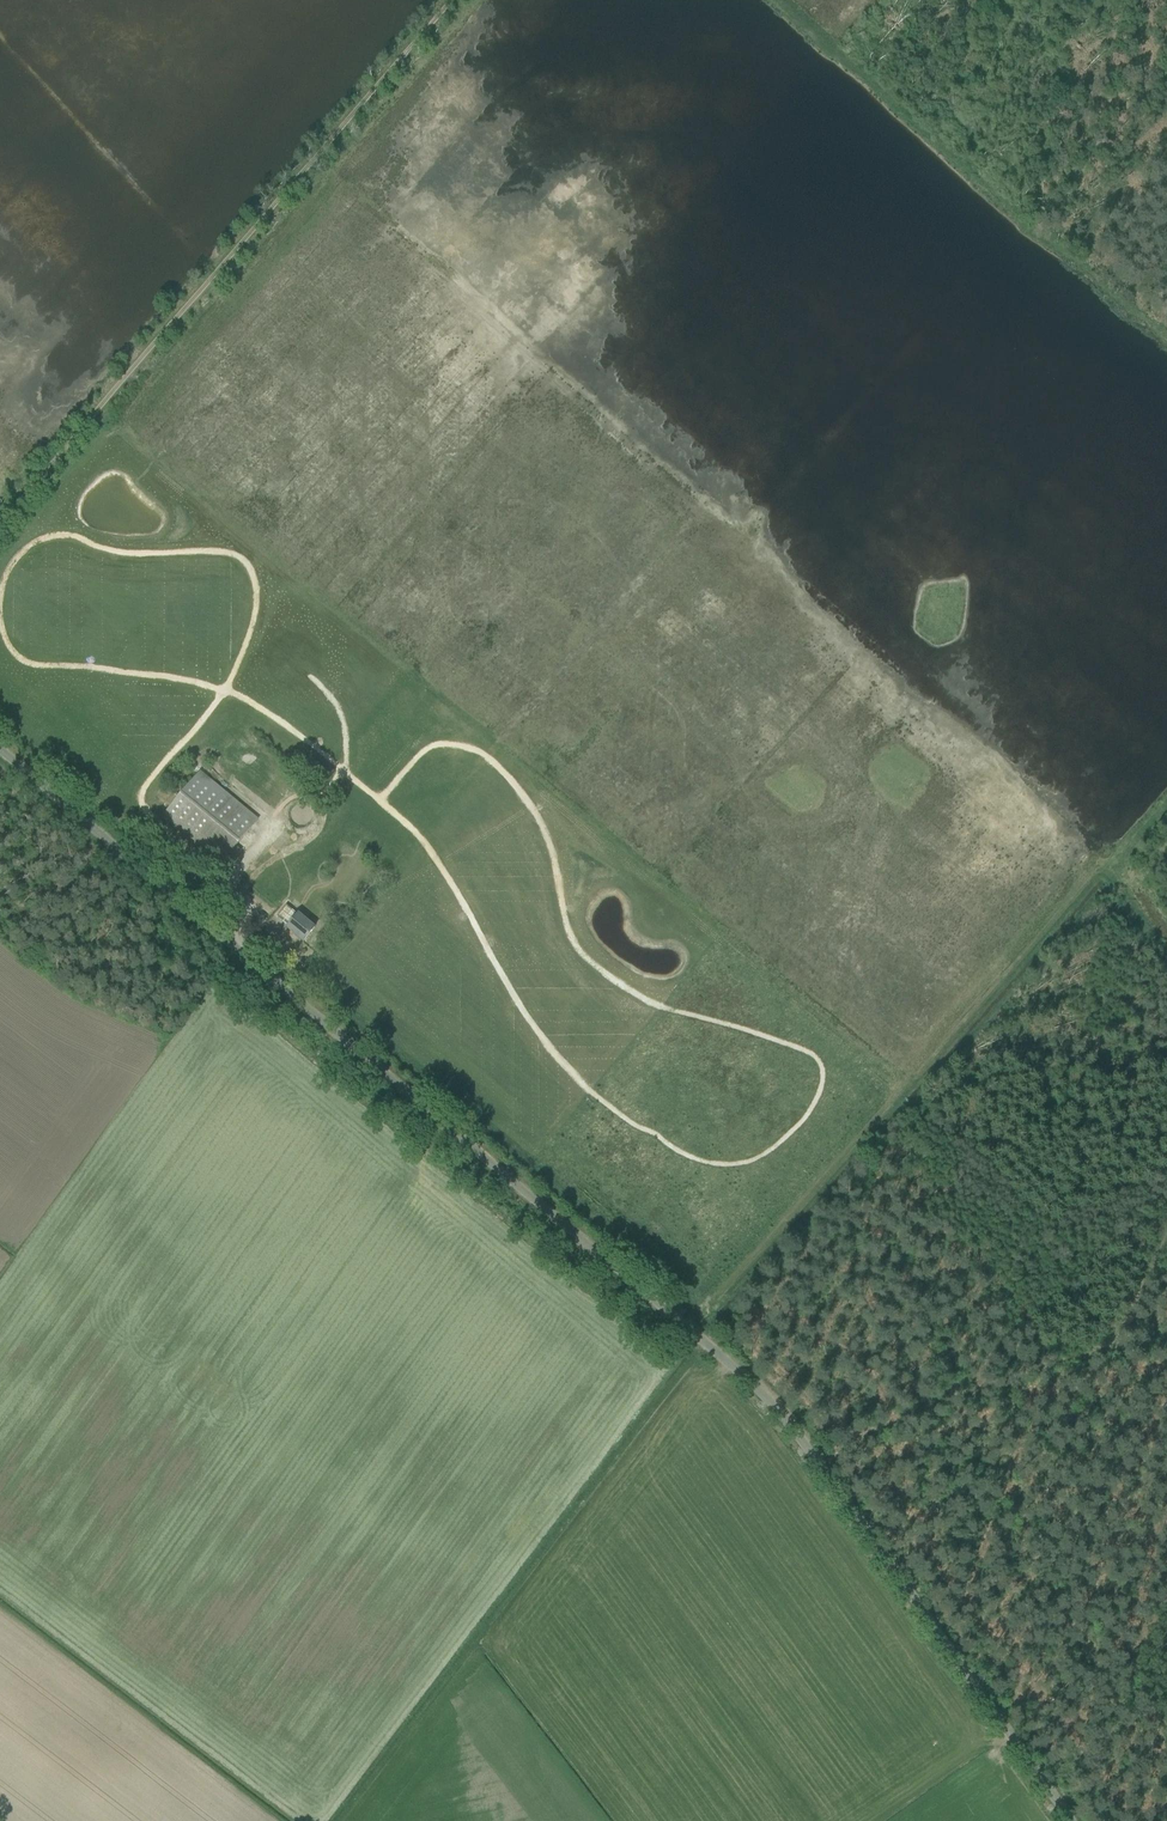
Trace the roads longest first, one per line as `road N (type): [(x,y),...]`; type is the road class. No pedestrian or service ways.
road 1 (unclassified): [(0,731),(818,1457),(1079,1820)]
road 2 (track): [(0,518),(462,0)]

